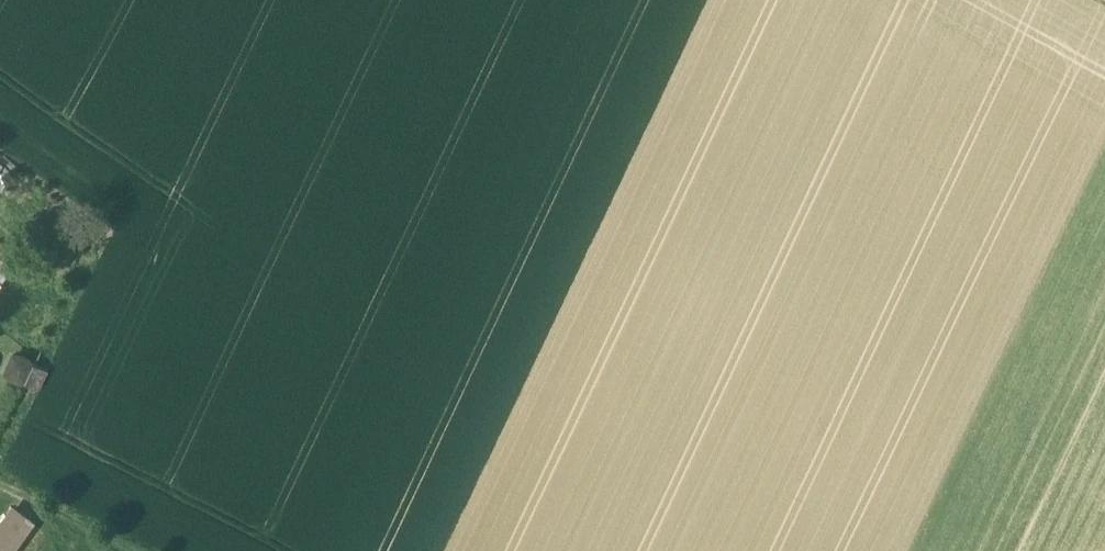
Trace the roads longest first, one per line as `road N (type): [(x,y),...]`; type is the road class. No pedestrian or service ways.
road 1 (track): [(127,550),(0,487)]

